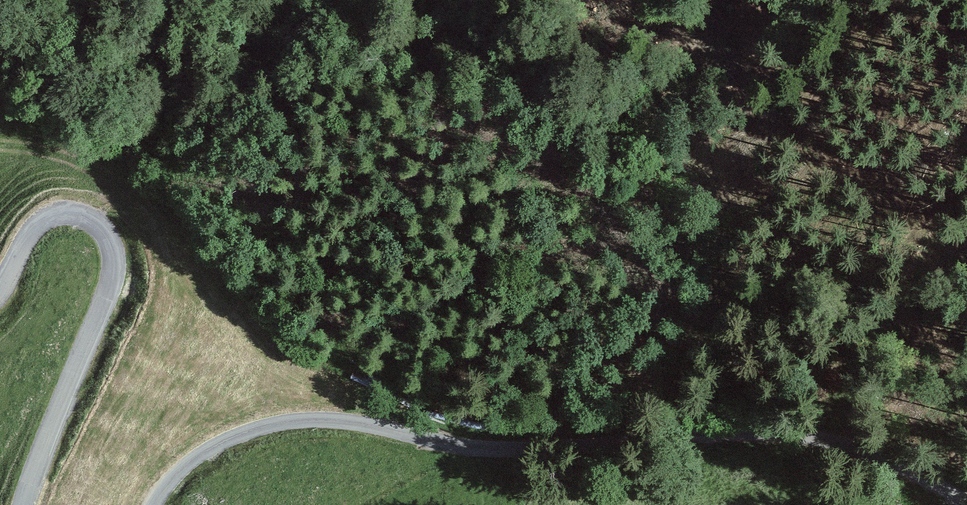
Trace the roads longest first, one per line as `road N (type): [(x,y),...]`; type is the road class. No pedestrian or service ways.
road 1 (unclassified): [(966,499),(877,457),(764,433),(524,450),(321,420),(265,427),(210,447),(155,504)]
road 2 (unclassified): [(23,504),(112,281),(111,241),(77,215),(48,217),(0,288)]

